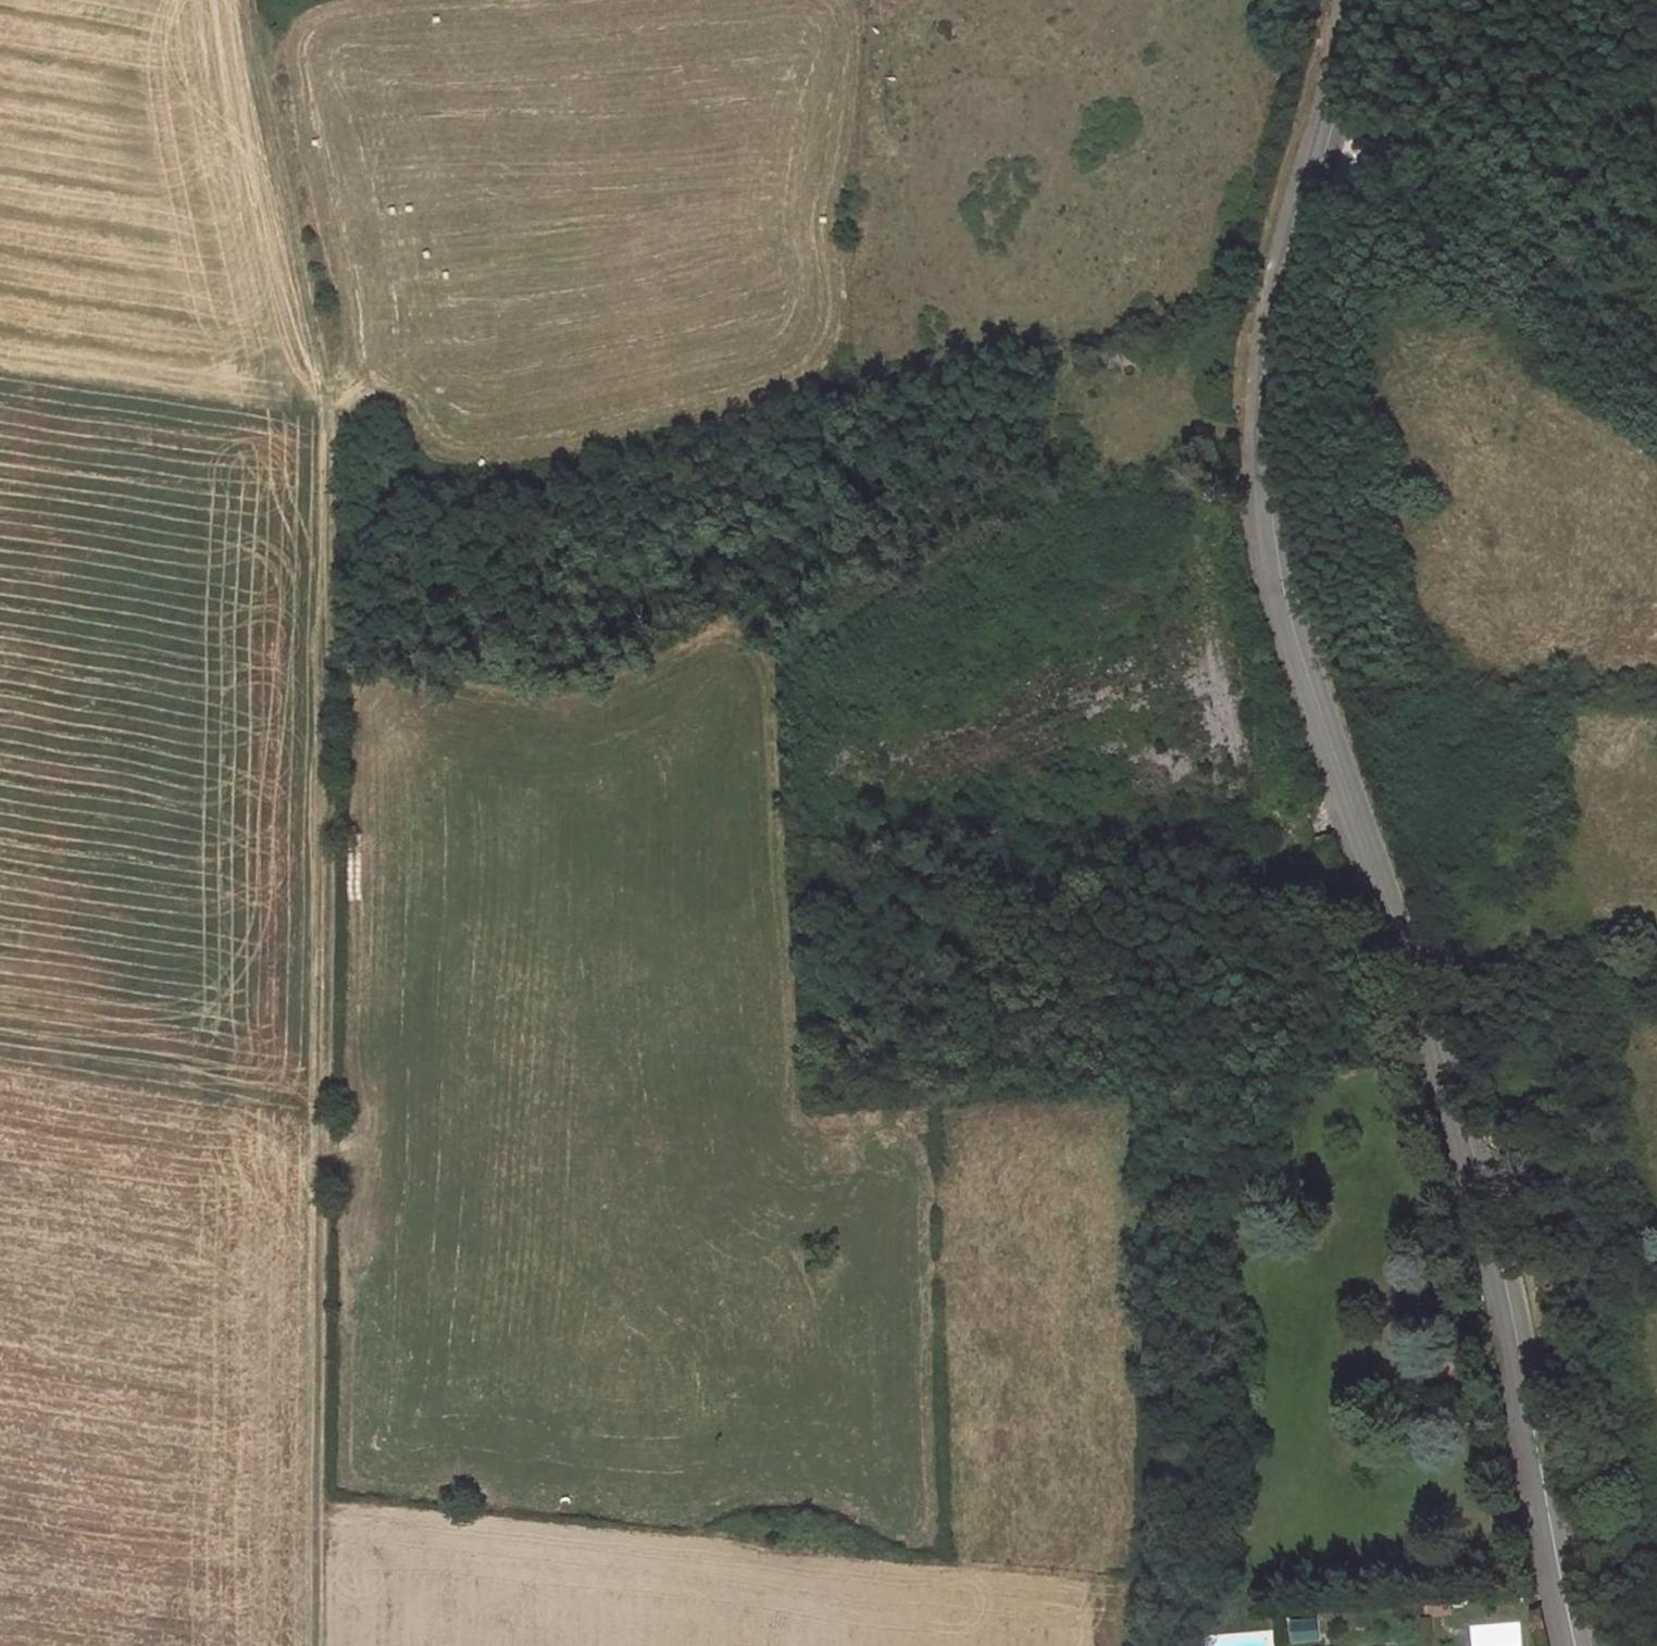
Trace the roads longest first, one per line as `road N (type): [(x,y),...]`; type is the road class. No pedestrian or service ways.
road 1 (unclassified): [(1354,0),(1266,370),(1273,570),(1466,1157),(1578,1645)]
road 2 (track): [(320,1645),(337,401),(264,70),(257,0)]

